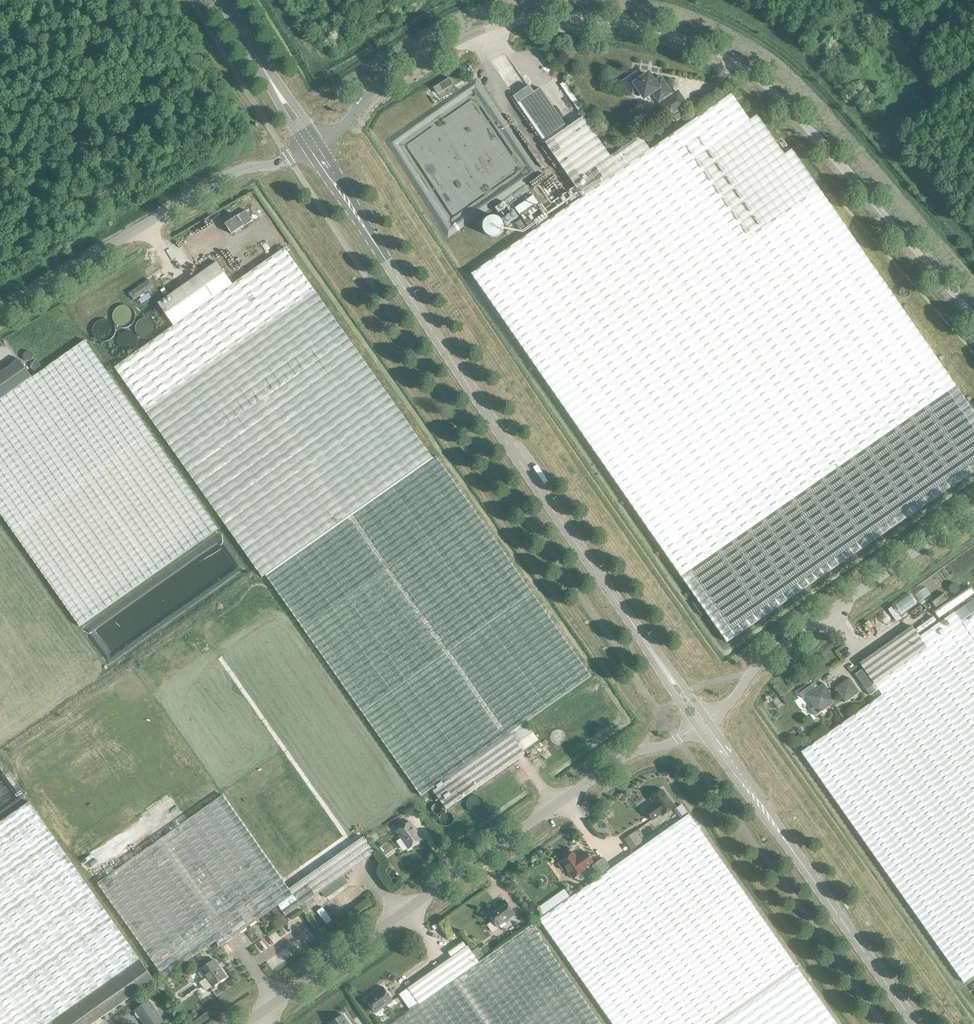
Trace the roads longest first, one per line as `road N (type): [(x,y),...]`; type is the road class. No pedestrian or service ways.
road 1 (unclassified): [(973,316),(786,103),(704,45),(660,29),(574,20),(485,29),(377,84),(345,126),(317,142)]
road 2 (tertiary): [(705,727),(478,404),(317,142)]
road 3 (unclassified): [(246,1023),(633,750),(660,748),(705,727)]
road 4 (tertiary): [(913,1023),(705,727)]
road 5 (unclassified): [(0,310),(229,173),(272,166),(317,142)]
road 6 (unclassified): [(705,727),(778,643),(973,511)]
road 7 (tertiary): [(317,142),(229,0)]

